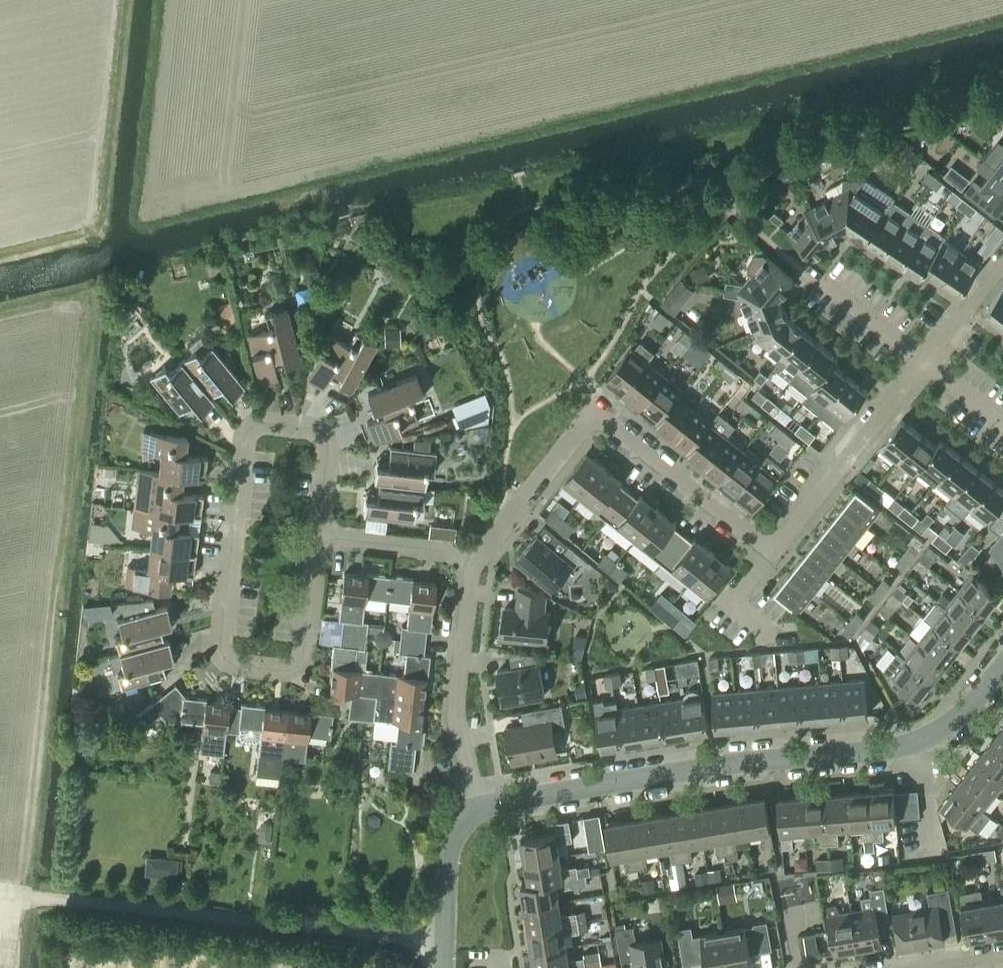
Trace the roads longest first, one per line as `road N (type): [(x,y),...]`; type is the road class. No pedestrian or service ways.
road 1 (residential): [(476,558),(593,413),(767,556),(929,363)]
road 2 (residential): [(476,808),(721,765),(916,743),(963,714),(1002,664)]
road 3 (residential): [(318,539),(326,441),(311,428),(256,424),(244,439),(221,650),(234,665),(284,671),(303,656)]
road 4 (track): [(442,941),(0,894)]
road 5 (residential): [(476,808),(456,706),(476,558)]
road 6 (residential): [(442,967),(446,858),(454,832),(476,808)]
road 7 (residential): [(318,539),(476,558)]
road 8 (residential): [(929,363),(805,269)]
road 9 (residential): [(929,363),(1002,268)]

